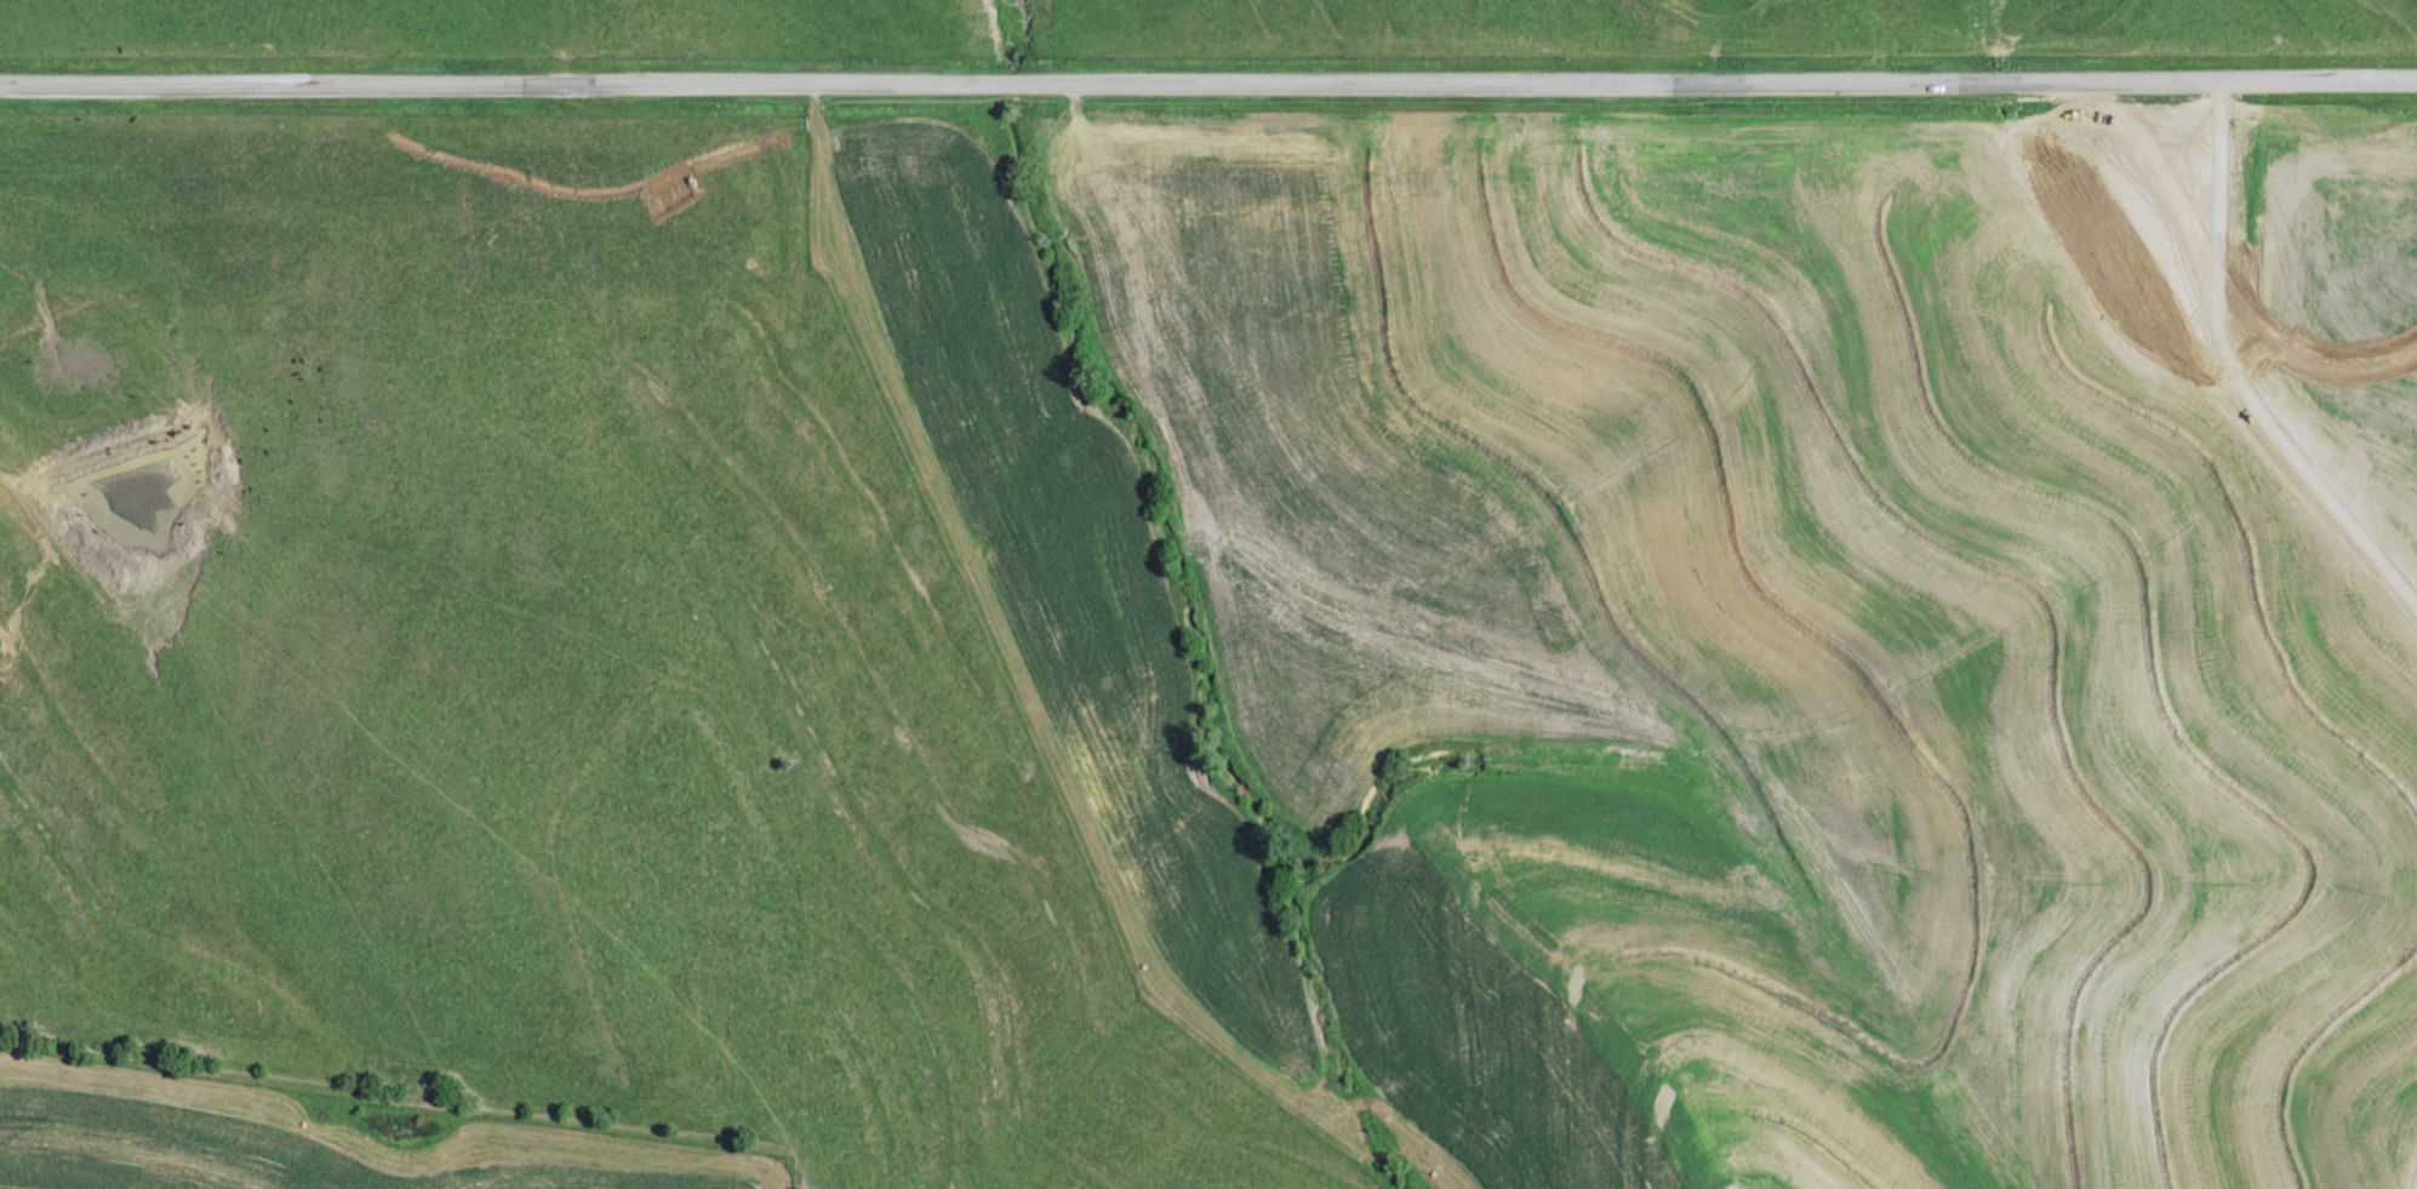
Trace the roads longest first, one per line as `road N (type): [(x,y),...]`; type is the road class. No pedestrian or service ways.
road 1 (tertiary): [(2416,82),(0,82)]

